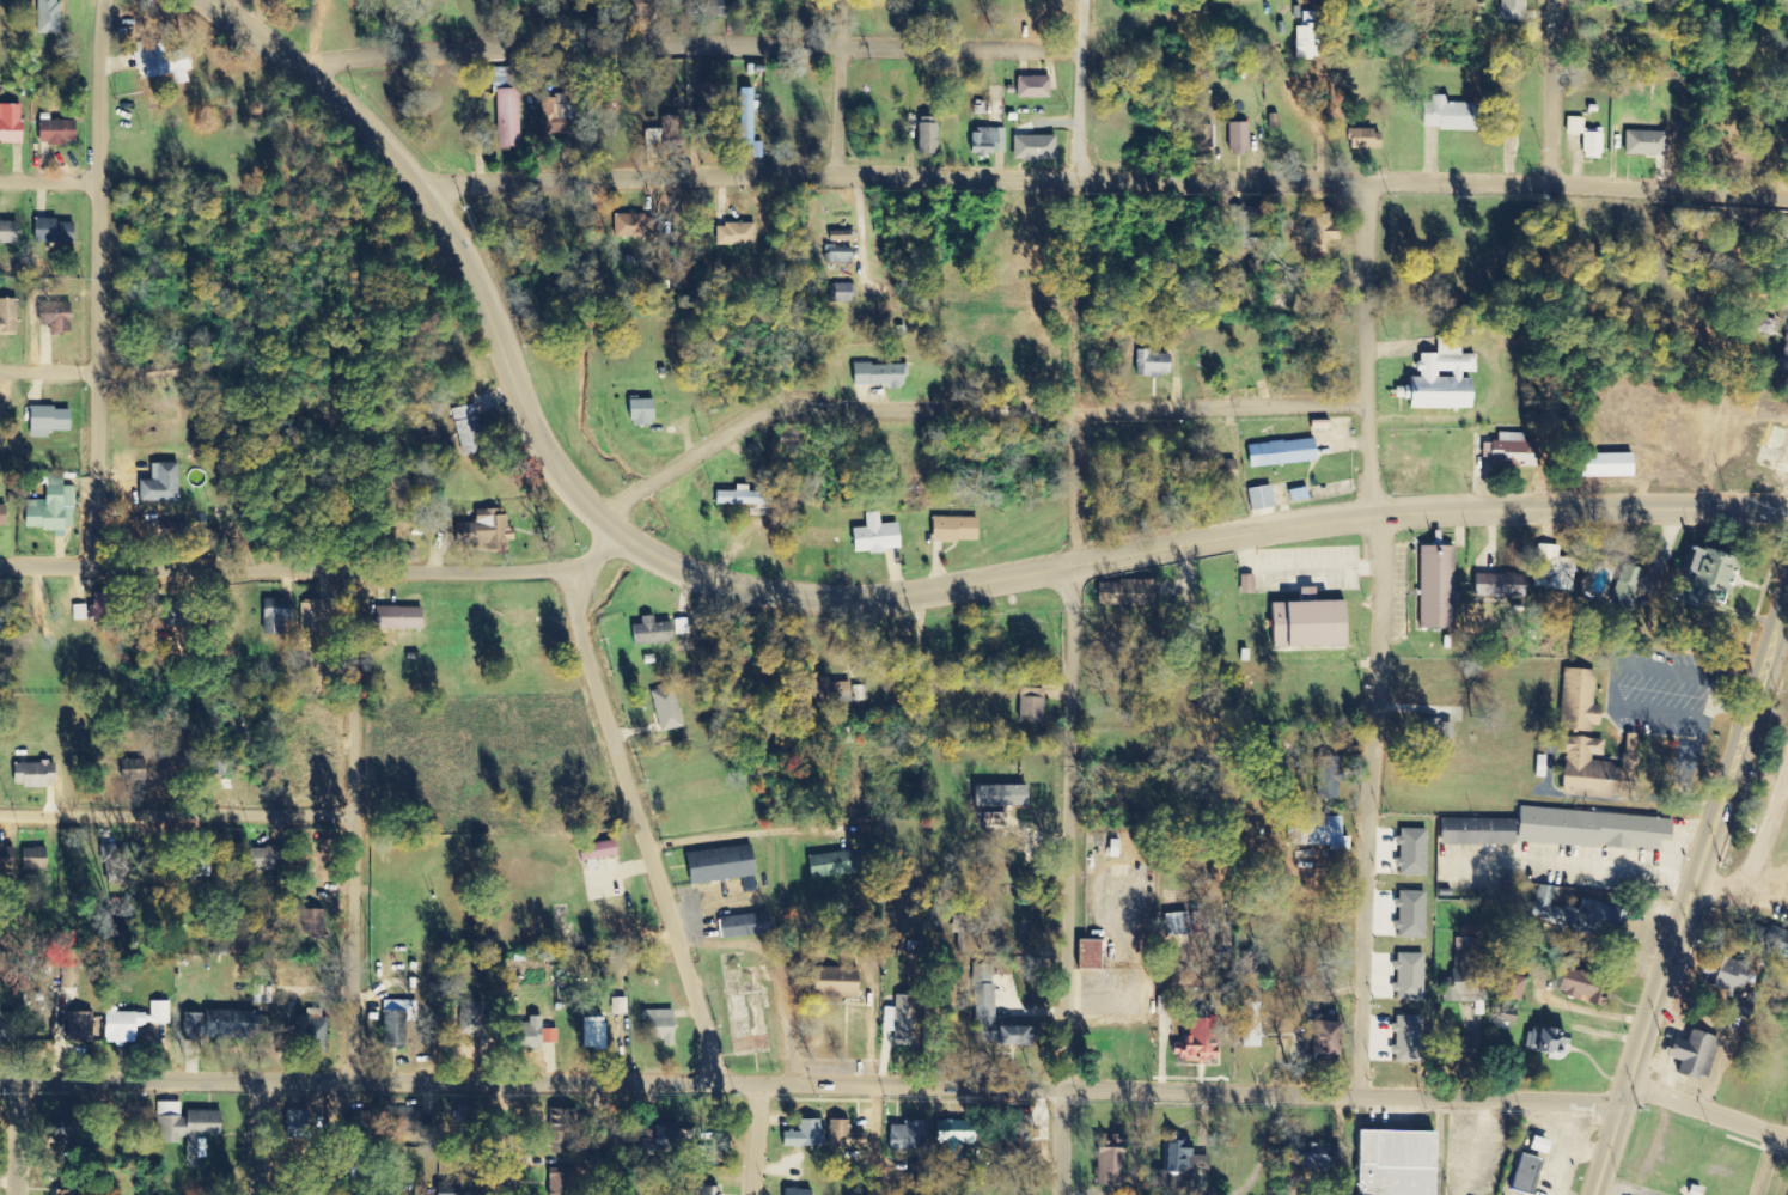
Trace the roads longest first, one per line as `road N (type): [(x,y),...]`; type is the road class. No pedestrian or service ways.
road 1 (residential): [(1787,1138),(1650,1092),(1629,1098),(0,1089)]
road 2 (residential): [(1787,191),(838,178),(513,182),(431,202)]
road 3 (residential): [(1064,1194),(1082,0)]
road 4 (tertiary): [(1787,514),(1356,508),(856,597),(694,572),(621,536)]
road 5 (residential): [(1360,1097),(1384,602),(1365,350),(1369,188)]
road 6 (residential): [(1080,57),(377,59),(313,80)]
road 7 (residential): [(635,499),(704,445),(785,411),(855,402),(1203,409),(1367,403)]
road 8 (tertiary): [(621,536),(536,447),(431,202),(382,133),(200,0)]
road 9 (secondary): [(1597,1194),(1787,587)]
road 10 (residential): [(621,536),(575,569),(0,568)]
road 11 (residential): [(94,568),(105,0)]
road 12 (residential): [(722,1093),(579,620),(575,569)]
road 13 (residential): [(358,1091),(348,568)]
road 14 (residential): [(0,815),(353,816)]
road 15 (residential): [(1549,189),(1554,0)]
road 16 (residential): [(838,178),(843,0)]

